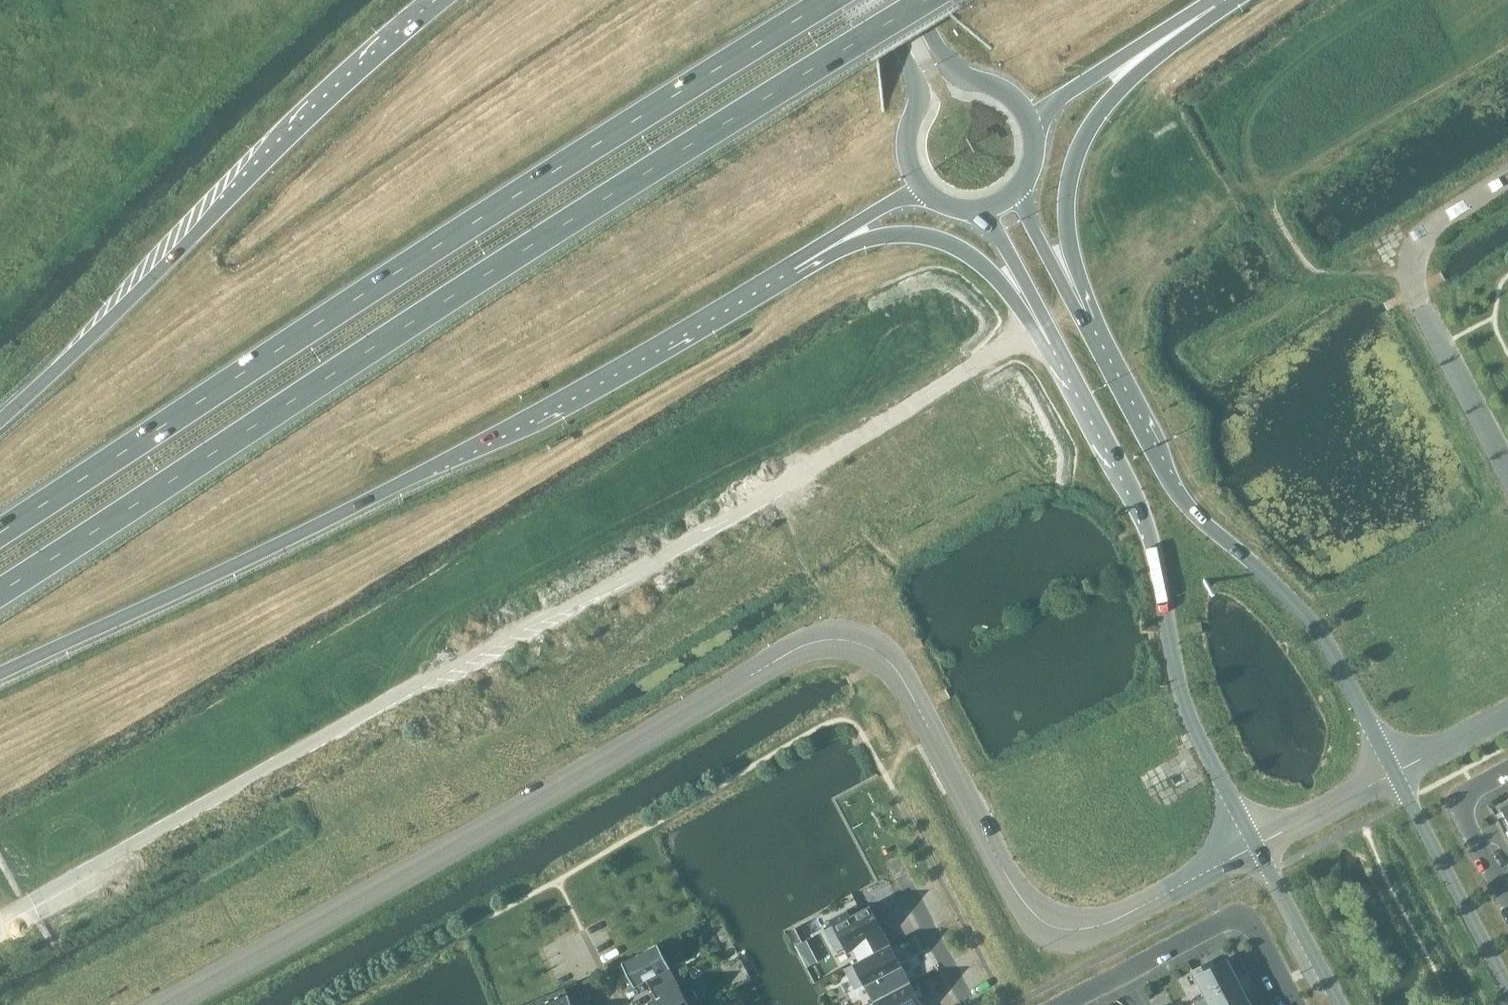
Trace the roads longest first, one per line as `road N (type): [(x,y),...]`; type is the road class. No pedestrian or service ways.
road 1 (tertiary): [(162,1004),(797,650),(826,643),(874,652),(900,675),(1025,907),(1051,926),(1096,928),(1256,846)]
road 2 (trunk): [(0,593),(937,0)]
road 3 (trunk): [(841,0),(0,536)]
road 4 (trunk): [(0,676),(557,410),(761,290)]
road 5 (trunk): [(435,0),(0,422)]
road 6 (tertiary): [(1394,773),(1306,616),(1174,493),(1075,310)]
road 7 (tertiary): [(1047,324),(1156,550),(1193,727),(1256,846)]
road 8 (trunk): [(1075,310),(1066,208),(1084,137),(1125,84),(1237,0)]
road 9 (trunk): [(761,290),(859,244),(919,236),(968,253),(1047,324)]
road 10 (residential): [(1063,1004),(1234,918),(1257,930),(1296,1004)]
road 11 (tertiary): [(1507,989),(1394,773)]
road 12 (trunk): [(1034,130),(1067,93),(1221,0)]
road 13 (tertiary): [(875,0),(919,82),(908,157),(927,196)]
road 14 (residential): [(1507,472),(1416,287)]
road 15 (trunk): [(761,290),(891,203),(927,196)]
road 16 (tertiary): [(1034,130),(1010,93),(949,69),(912,0)]
road 17 (tertiary): [(1256,846),(1340,1004)]
road 18 (residential): [(1507,906),(1455,804),(1507,776)]
road 19 (tertiary): [(1256,846),(1394,773)]
road 20 (residential): [(971,1004),(902,876)]
road 21 (tertiary): [(1075,310),(1032,226),(1024,185)]
road 22 (tertiary): [(975,212),(1001,237),(1047,324)]
road 23 (residential): [(1394,773),(1507,713)]

